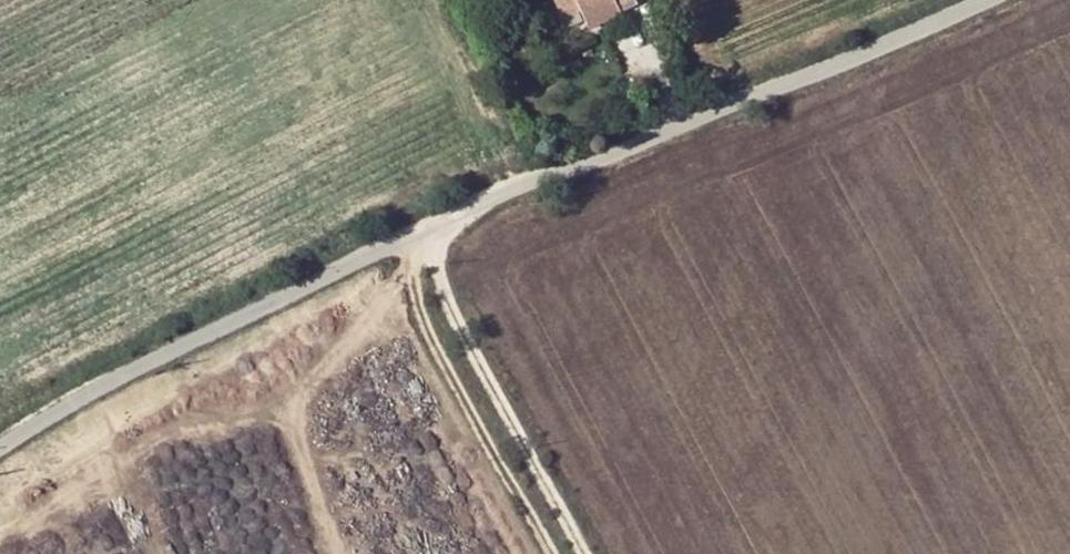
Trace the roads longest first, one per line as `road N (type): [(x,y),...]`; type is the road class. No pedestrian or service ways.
road 1 (unclassified): [(422,224),(970,0)]
road 2 (unclassified): [(0,446),(128,370),(422,224)]
road 3 (residential): [(596,553),(457,308),(422,224)]
road 4 (residential): [(422,224),(441,330),(565,553)]

